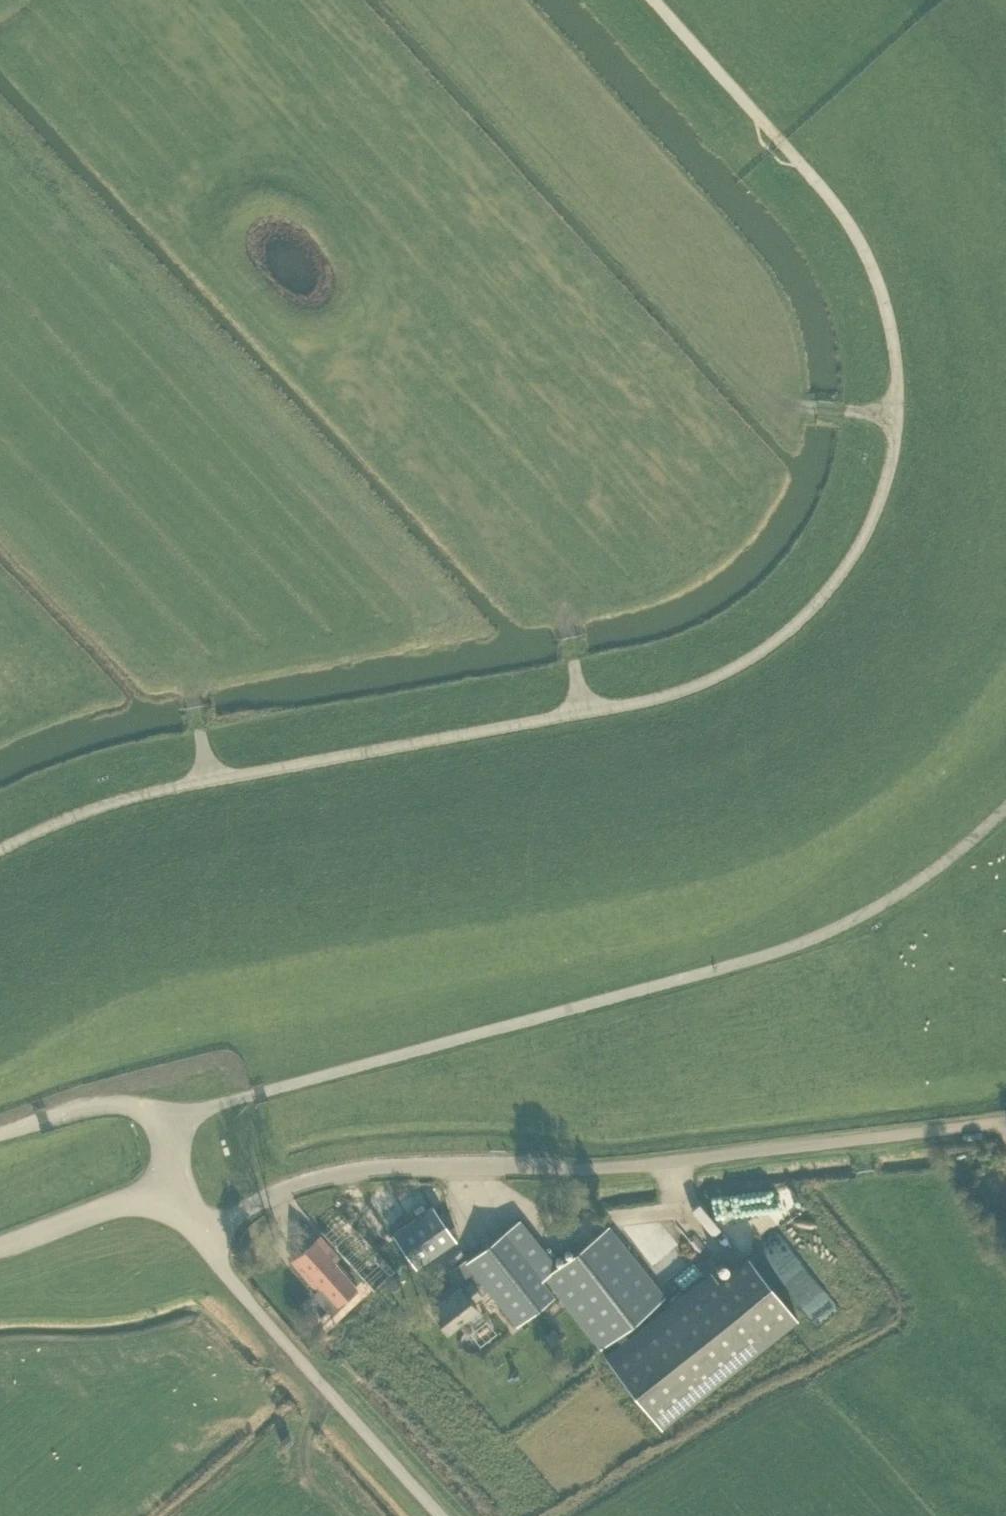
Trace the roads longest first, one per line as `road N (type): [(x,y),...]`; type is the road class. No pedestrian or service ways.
road 1 (unclassified): [(1005,1118),(626,1166),(346,1172),(259,1200),(202,1233)]
road 2 (unclassified): [(441,1515),(258,1312),(202,1233)]
road 3 (unclassified): [(0,1242),(178,1190)]
road 4 (unclassified): [(44,1122),(113,1102),(161,1128)]

